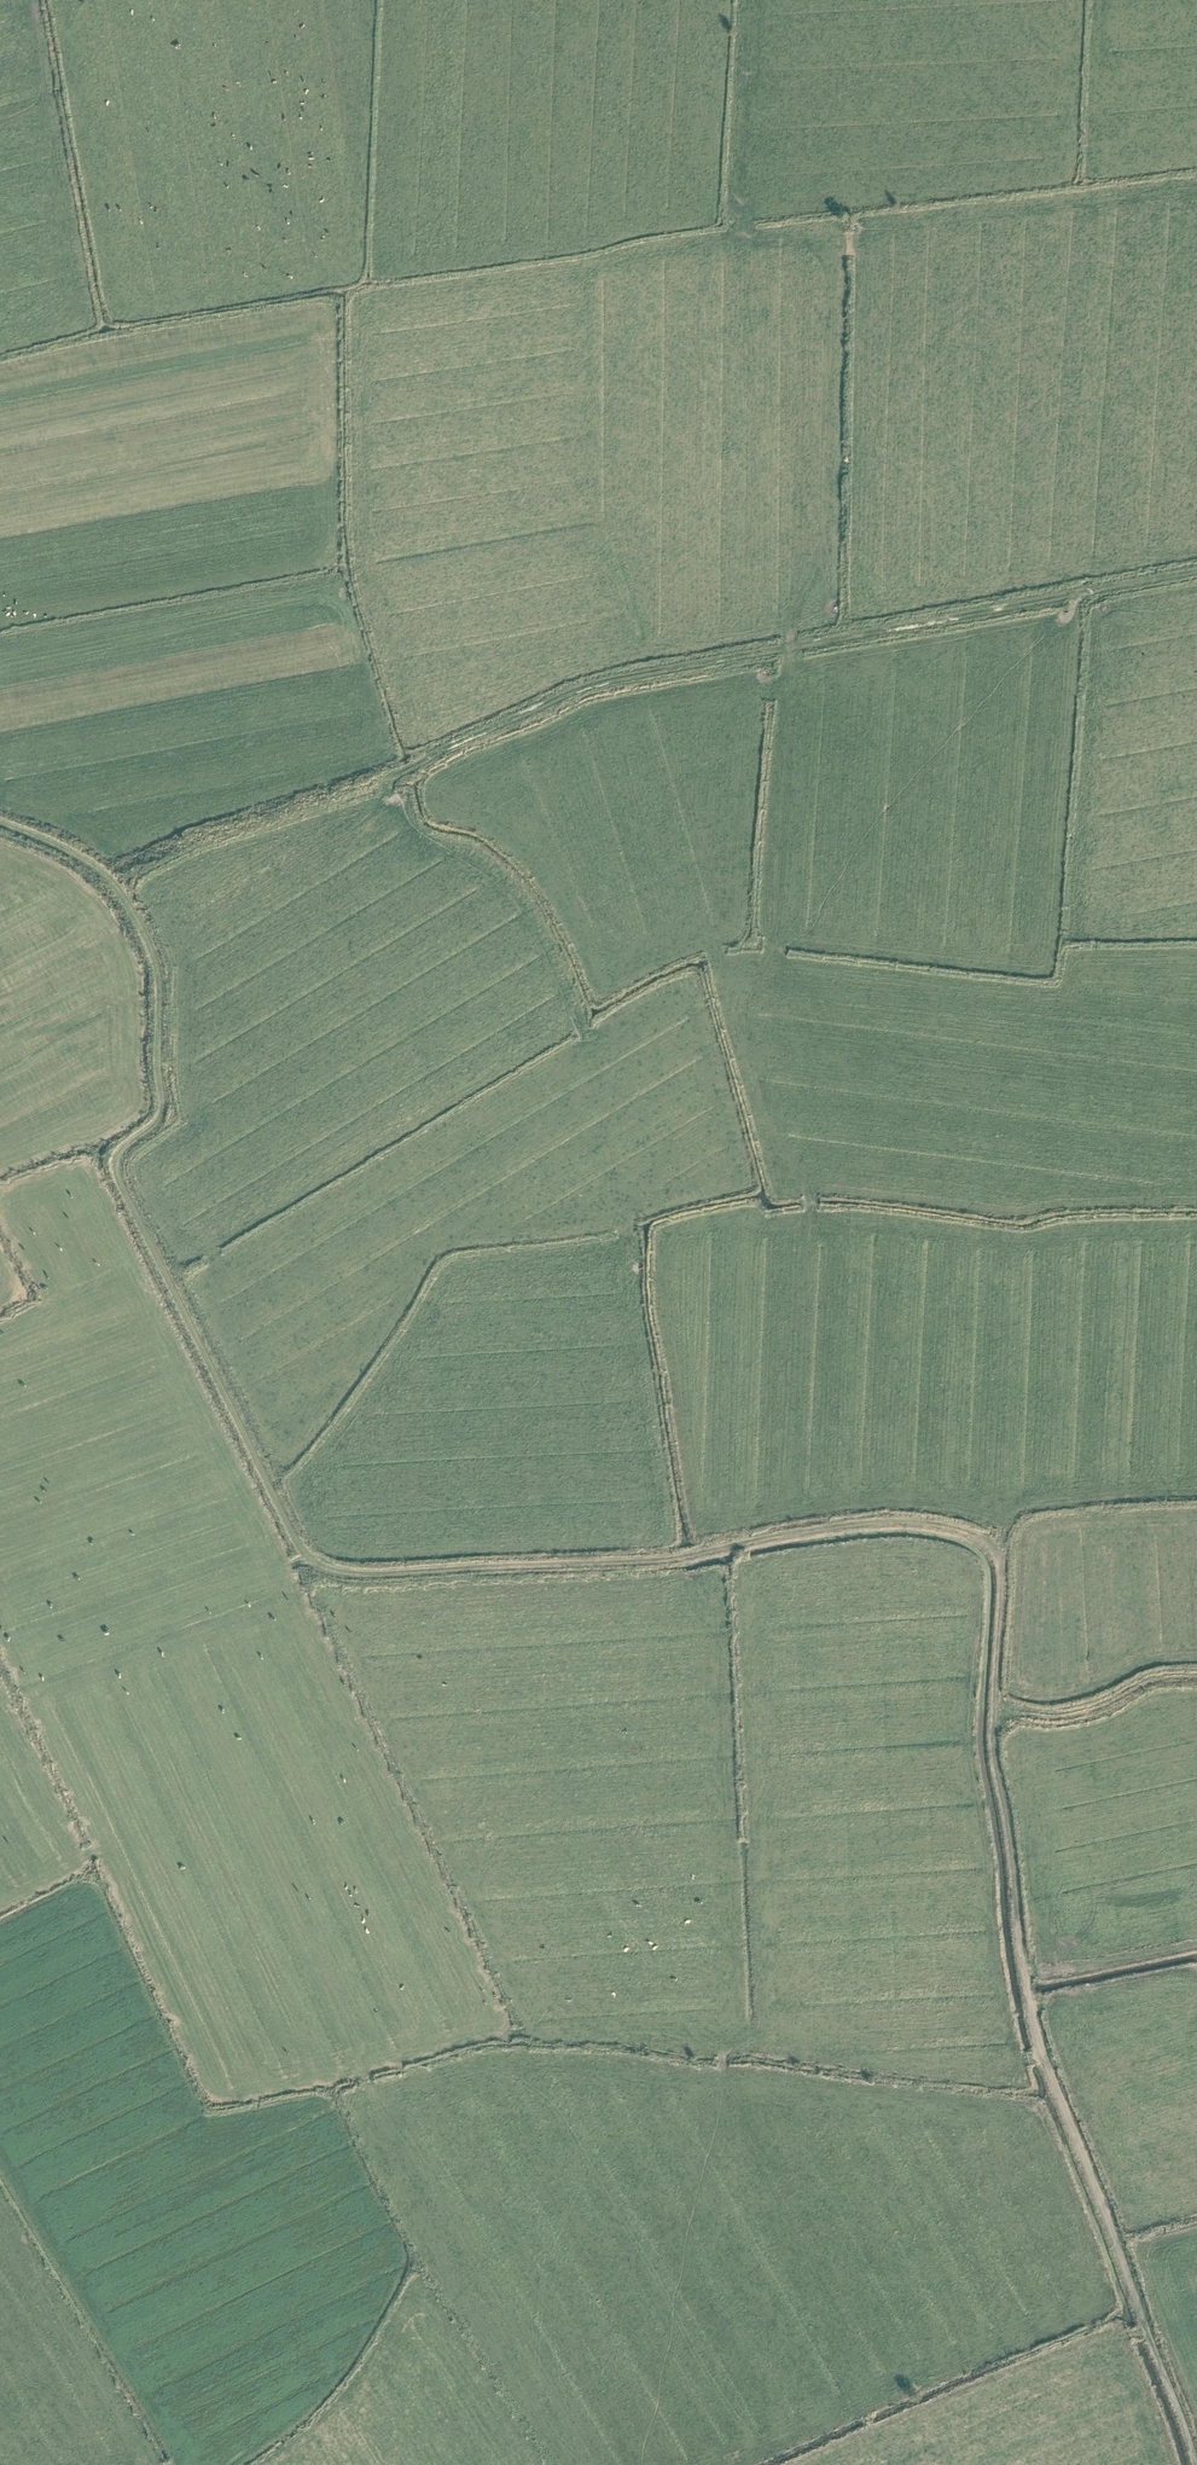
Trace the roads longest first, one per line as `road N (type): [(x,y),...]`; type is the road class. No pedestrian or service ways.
road 1 (track): [(0,828),(105,873),(129,893),(148,936),(163,1111),(110,1170),(266,1553),(283,1567),(320,1572)]
road 2 (track): [(997,1707),(1002,1570),(995,1545),(968,1529),(862,1525),(671,1560),(590,1566),(348,1581),(320,1572)]
road 3 (track): [(1195,2464),(1037,2025),(996,1761),(997,1707)]
road 4 (track): [(1196,570),(769,653)]
road 5 (track): [(997,1707),(1040,1722),(1080,1720),(1157,1685),(1196,1684)]

